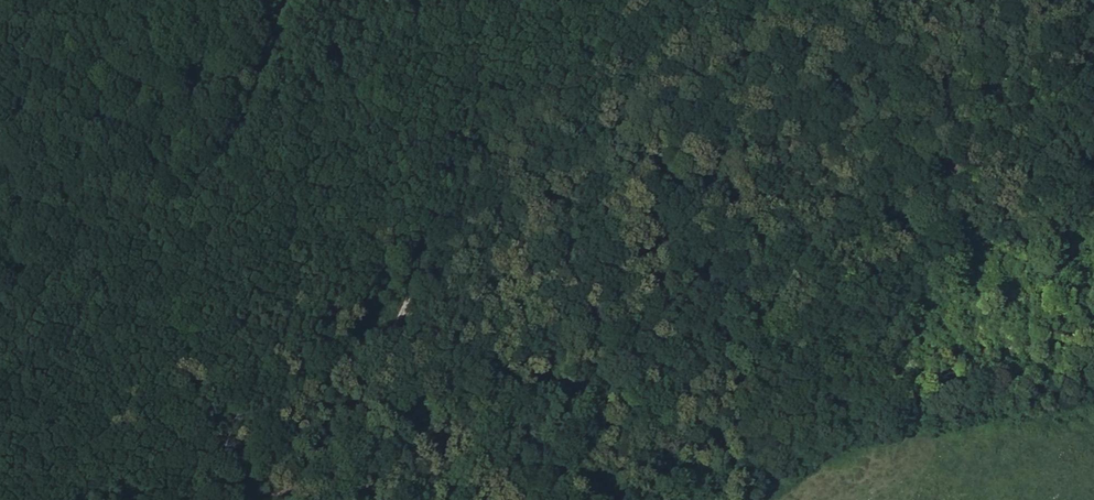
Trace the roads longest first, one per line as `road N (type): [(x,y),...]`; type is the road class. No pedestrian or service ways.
road 1 (track): [(1093,419),(1051,418),(809,463),(779,499)]

